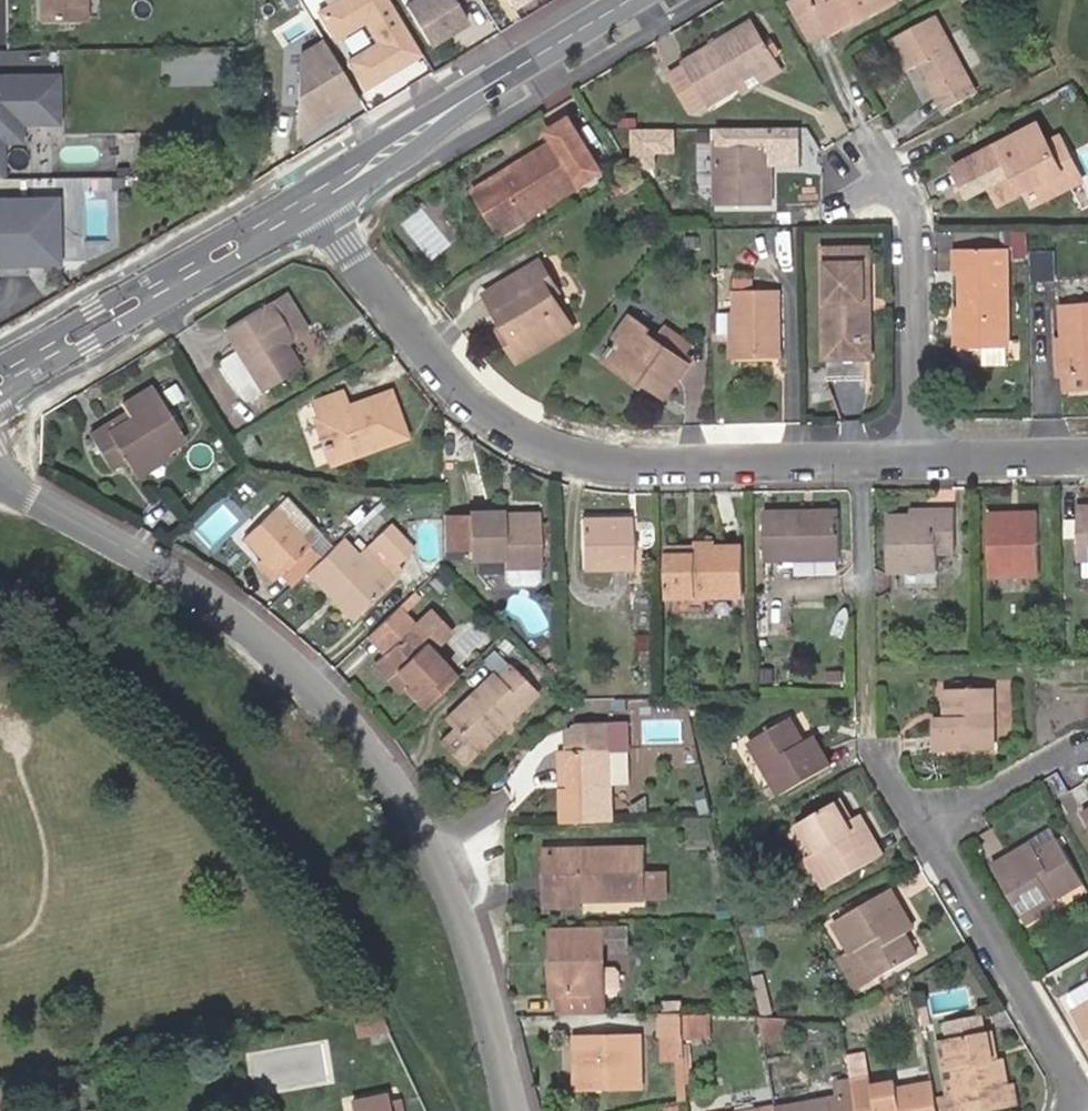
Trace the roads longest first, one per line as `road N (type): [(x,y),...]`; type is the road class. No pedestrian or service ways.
road 1 (residential): [(0,462),(22,489),(199,588),(330,699),(433,843),(518,1110)]
road 2 (residential): [(909,459),(585,459),(474,394),(308,202)]
road 3 (tertiary): [(308,202),(638,0)]
road 4 (tertiary): [(0,386),(308,202)]
road 5 (residential): [(1087,1099),(930,840)]
road 6 (residential): [(909,459),(917,207),(885,168)]
road 7 (residential): [(1087,448),(909,459)]
road 8 (residential): [(930,840),(1069,767)]

